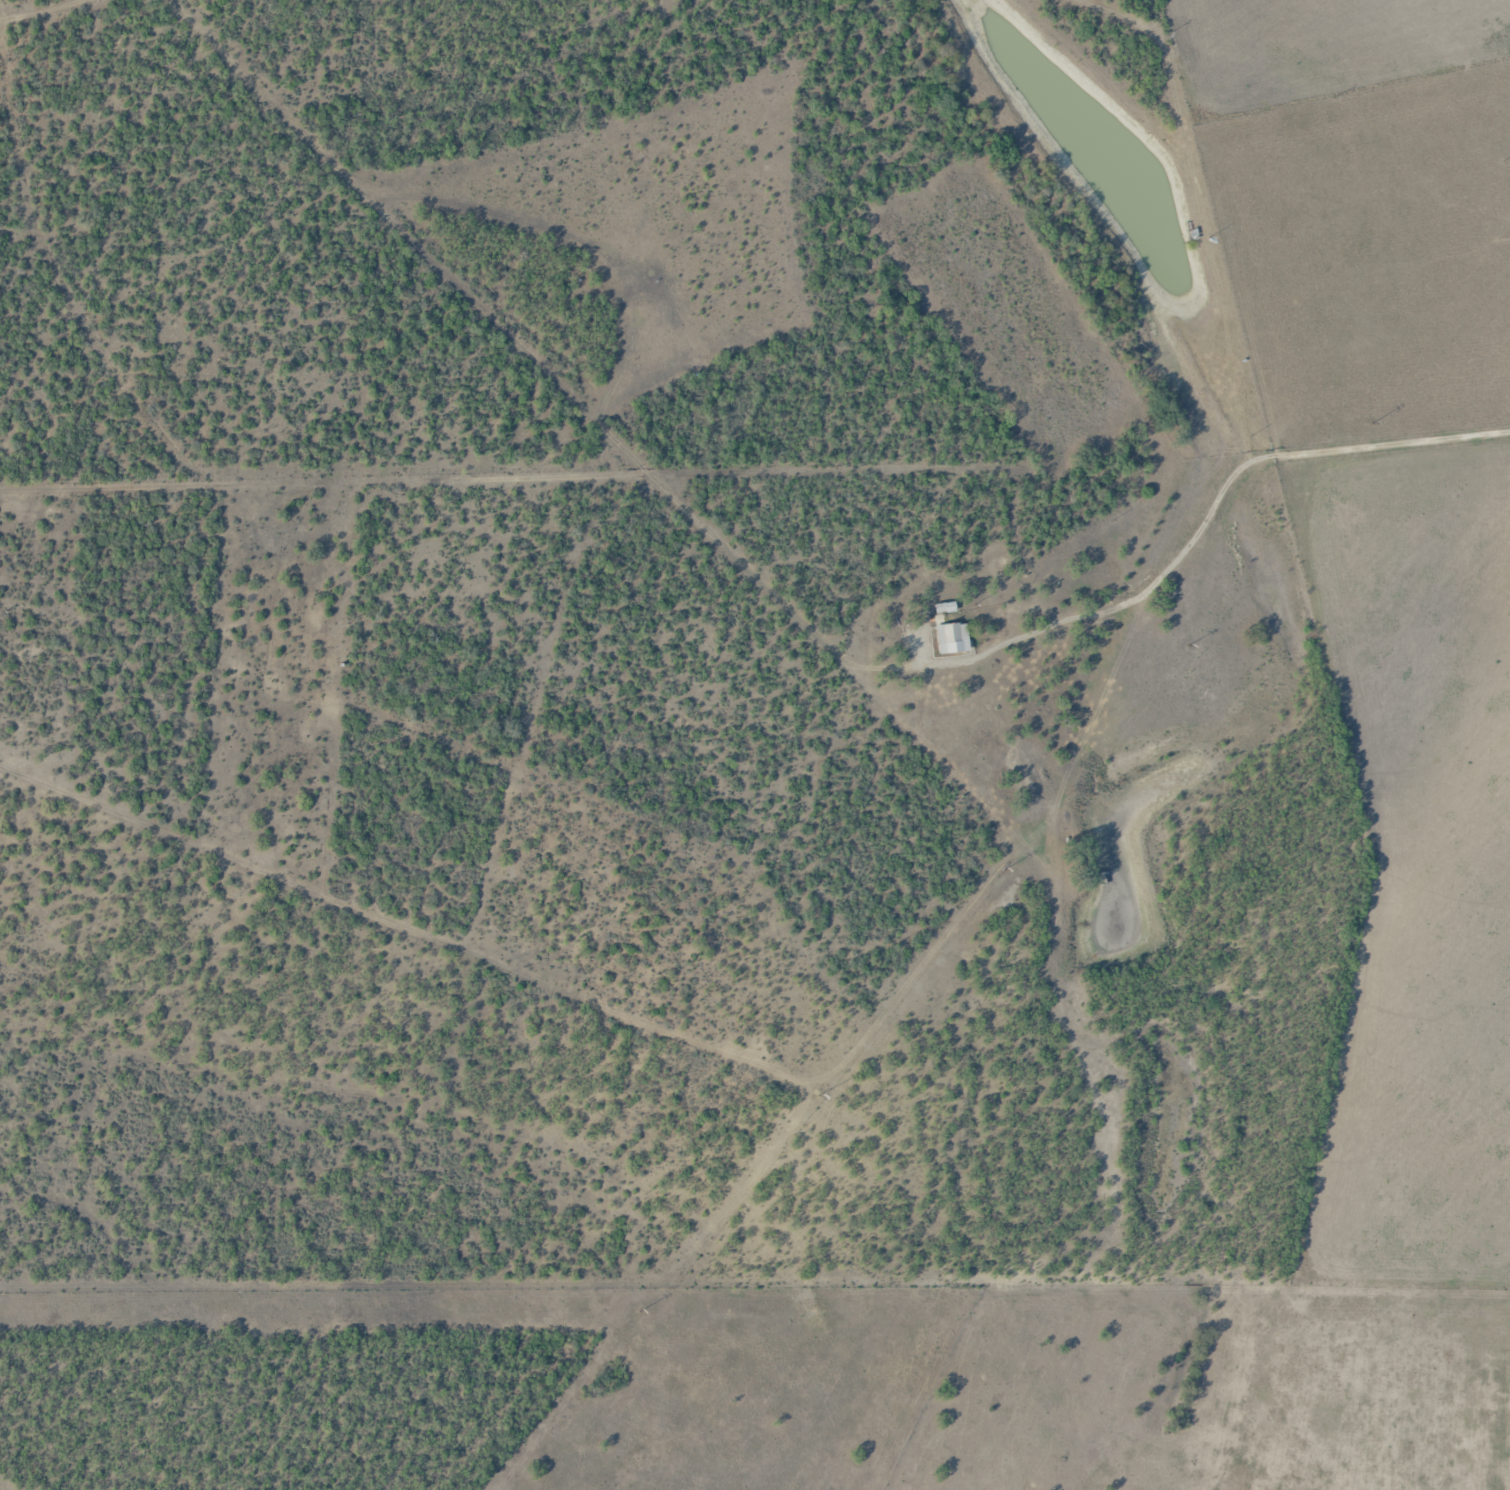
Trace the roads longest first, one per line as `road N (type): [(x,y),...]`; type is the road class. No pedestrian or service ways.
road 1 (track): [(75,0),(200,53),(513,350),(820,706),(878,741),(1003,712),(1167,610)]

